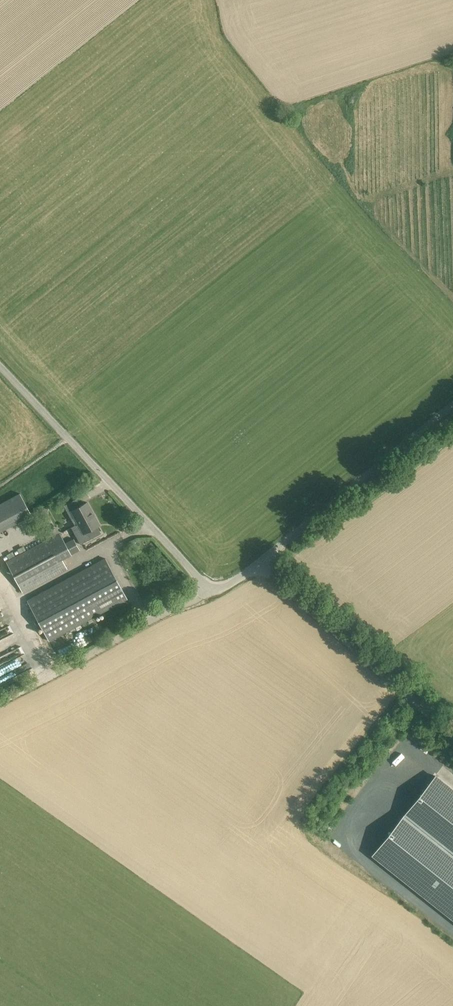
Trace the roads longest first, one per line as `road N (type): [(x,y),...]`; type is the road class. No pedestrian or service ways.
road 1 (unclassified): [(261,565),(224,586),(202,584),(0,370)]
road 2 (unclassified): [(452,732),(261,565)]
road 3 (unclassified): [(261,565),(452,401)]
road 4 (track): [(211,588),(0,701)]

